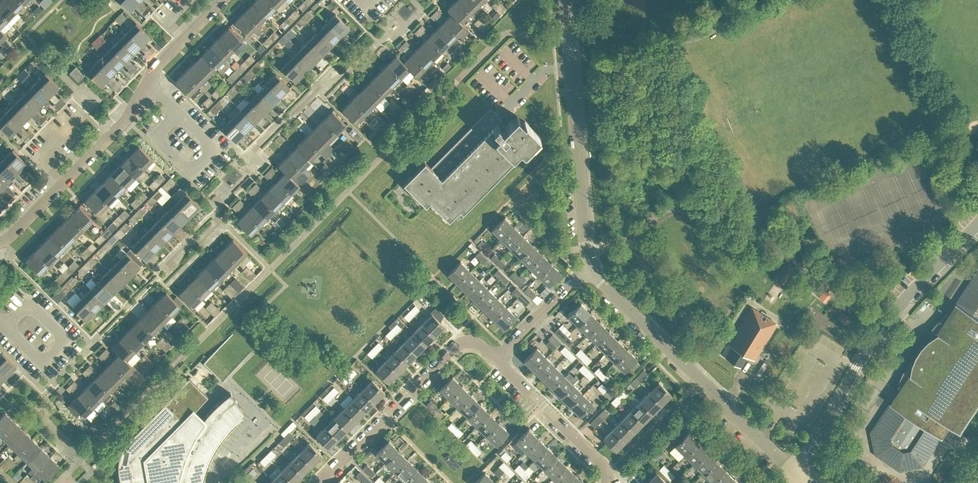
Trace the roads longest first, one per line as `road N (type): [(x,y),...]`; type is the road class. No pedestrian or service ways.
road 1 (residential): [(796,474),(888,318),(977,223)]
road 2 (unclassified): [(591,267),(796,474)]
road 3 (unclassified): [(565,0),(591,267)]
road 4 (residential): [(495,358),(470,341),(452,348),(317,482)]
road 5 (residential): [(591,267),(495,358)]
road 6 (residential): [(177,113),(212,147),(190,170),(155,136)]
road 7 (residential): [(146,84),(125,120),(63,182)]

